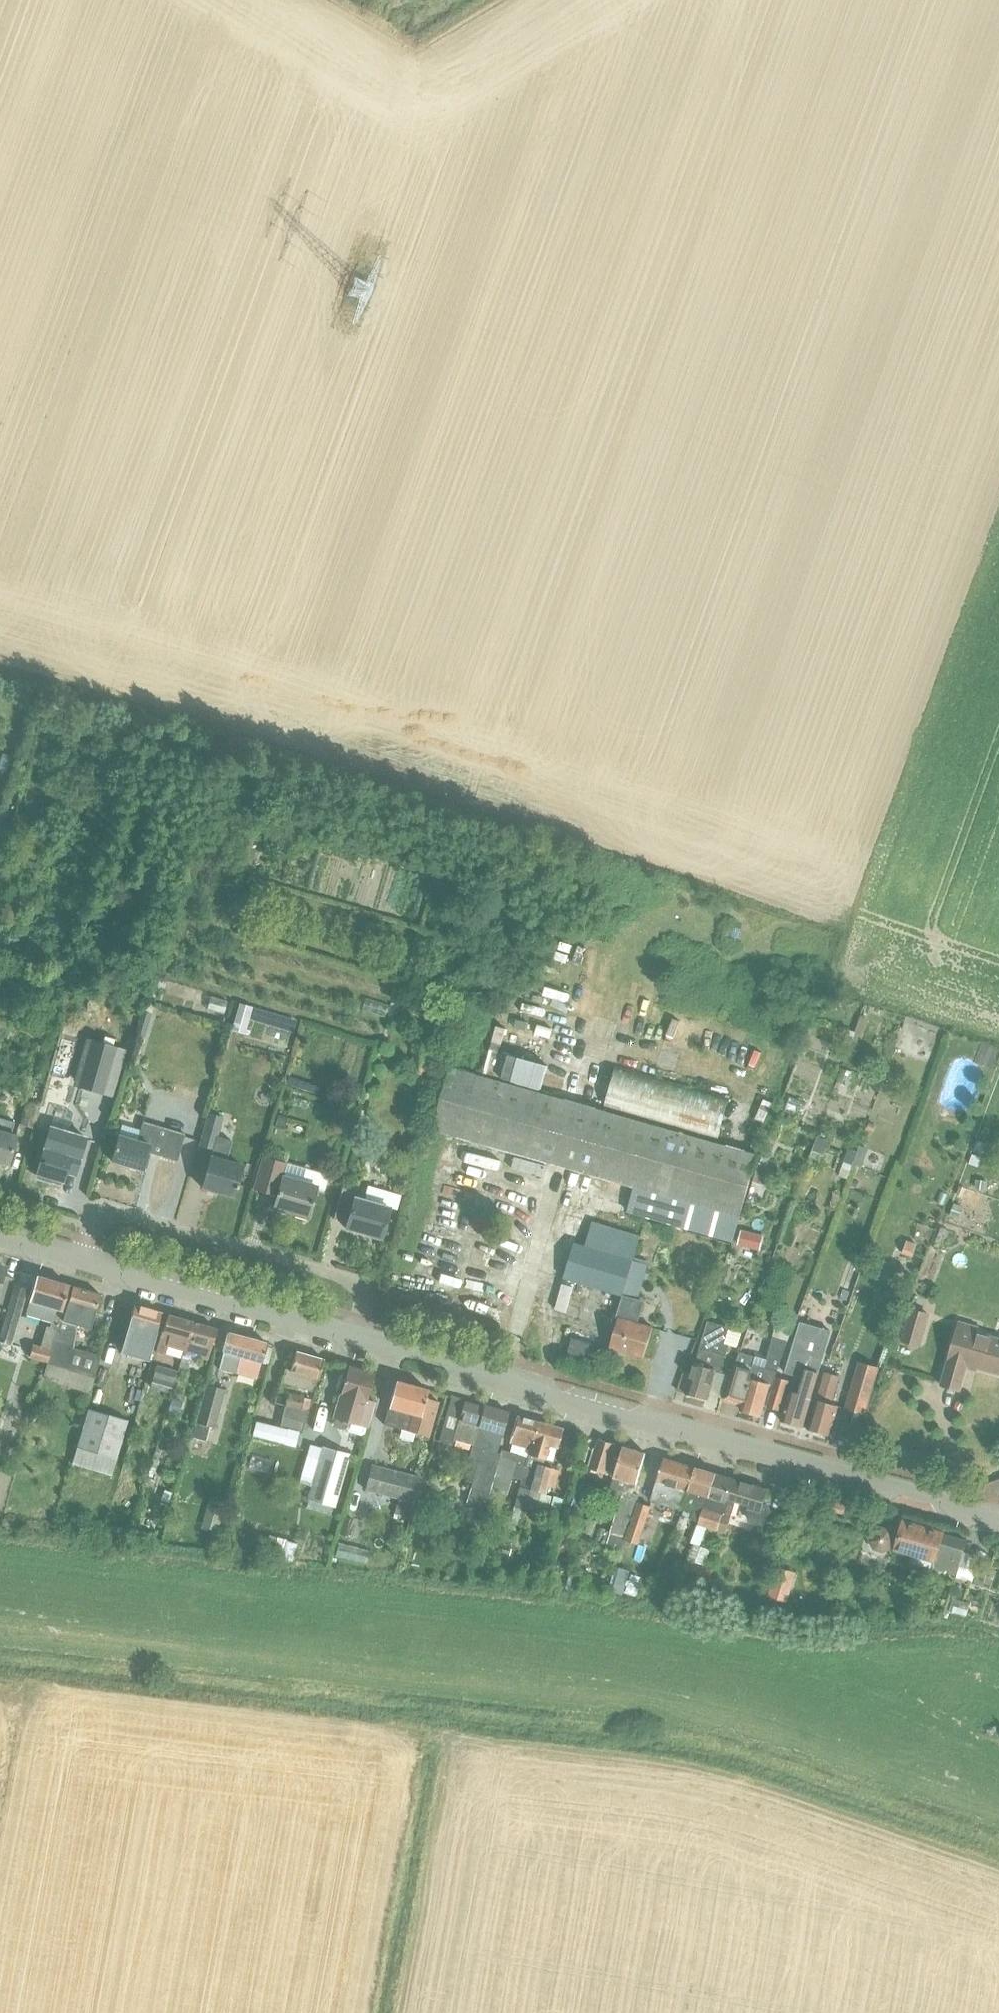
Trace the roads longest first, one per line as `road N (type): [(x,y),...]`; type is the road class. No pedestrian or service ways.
road 1 (secondary): [(998,1521),(357,1338)]
road 2 (residential): [(357,1338),(362,1294),(341,1273),(121,1212),(95,1225),(82,1259)]
road 3 (secondary): [(357,1338),(82,1259)]

